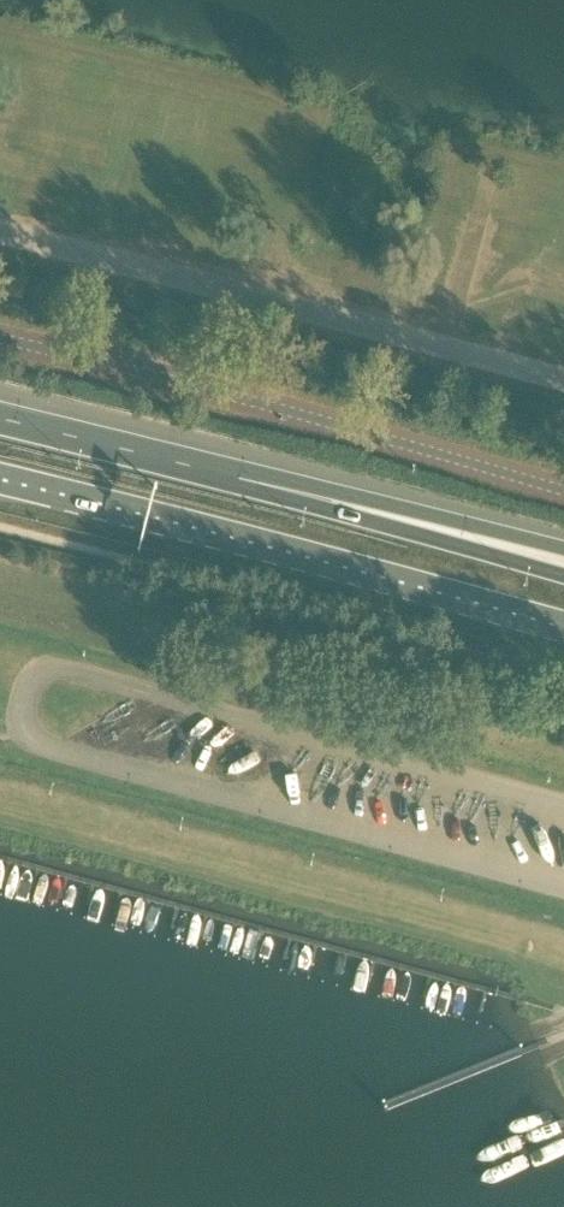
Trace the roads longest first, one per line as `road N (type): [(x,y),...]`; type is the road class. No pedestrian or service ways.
road 1 (primary): [(0,476),(563,625)]
road 2 (unclassified): [(563,487),(0,353)]
road 3 (primary): [(563,573),(245,476)]
road 4 (secondary): [(563,548),(245,476)]
road 5 (primary): [(245,476),(82,434)]

